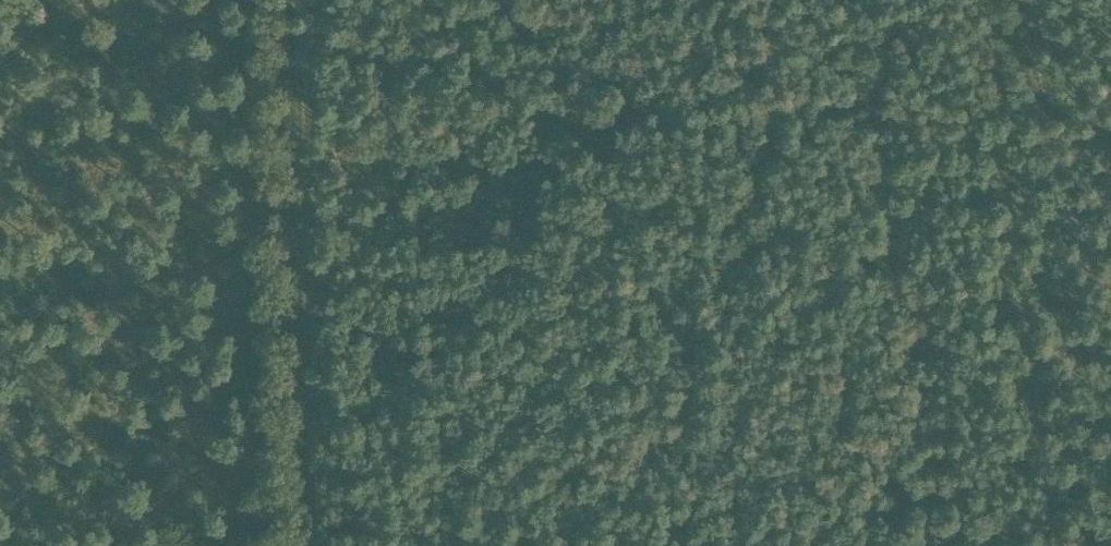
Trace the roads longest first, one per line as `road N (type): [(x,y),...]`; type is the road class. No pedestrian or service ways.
road 1 (track): [(294,0),(313,545)]
road 2 (track): [(0,54),(109,0)]

